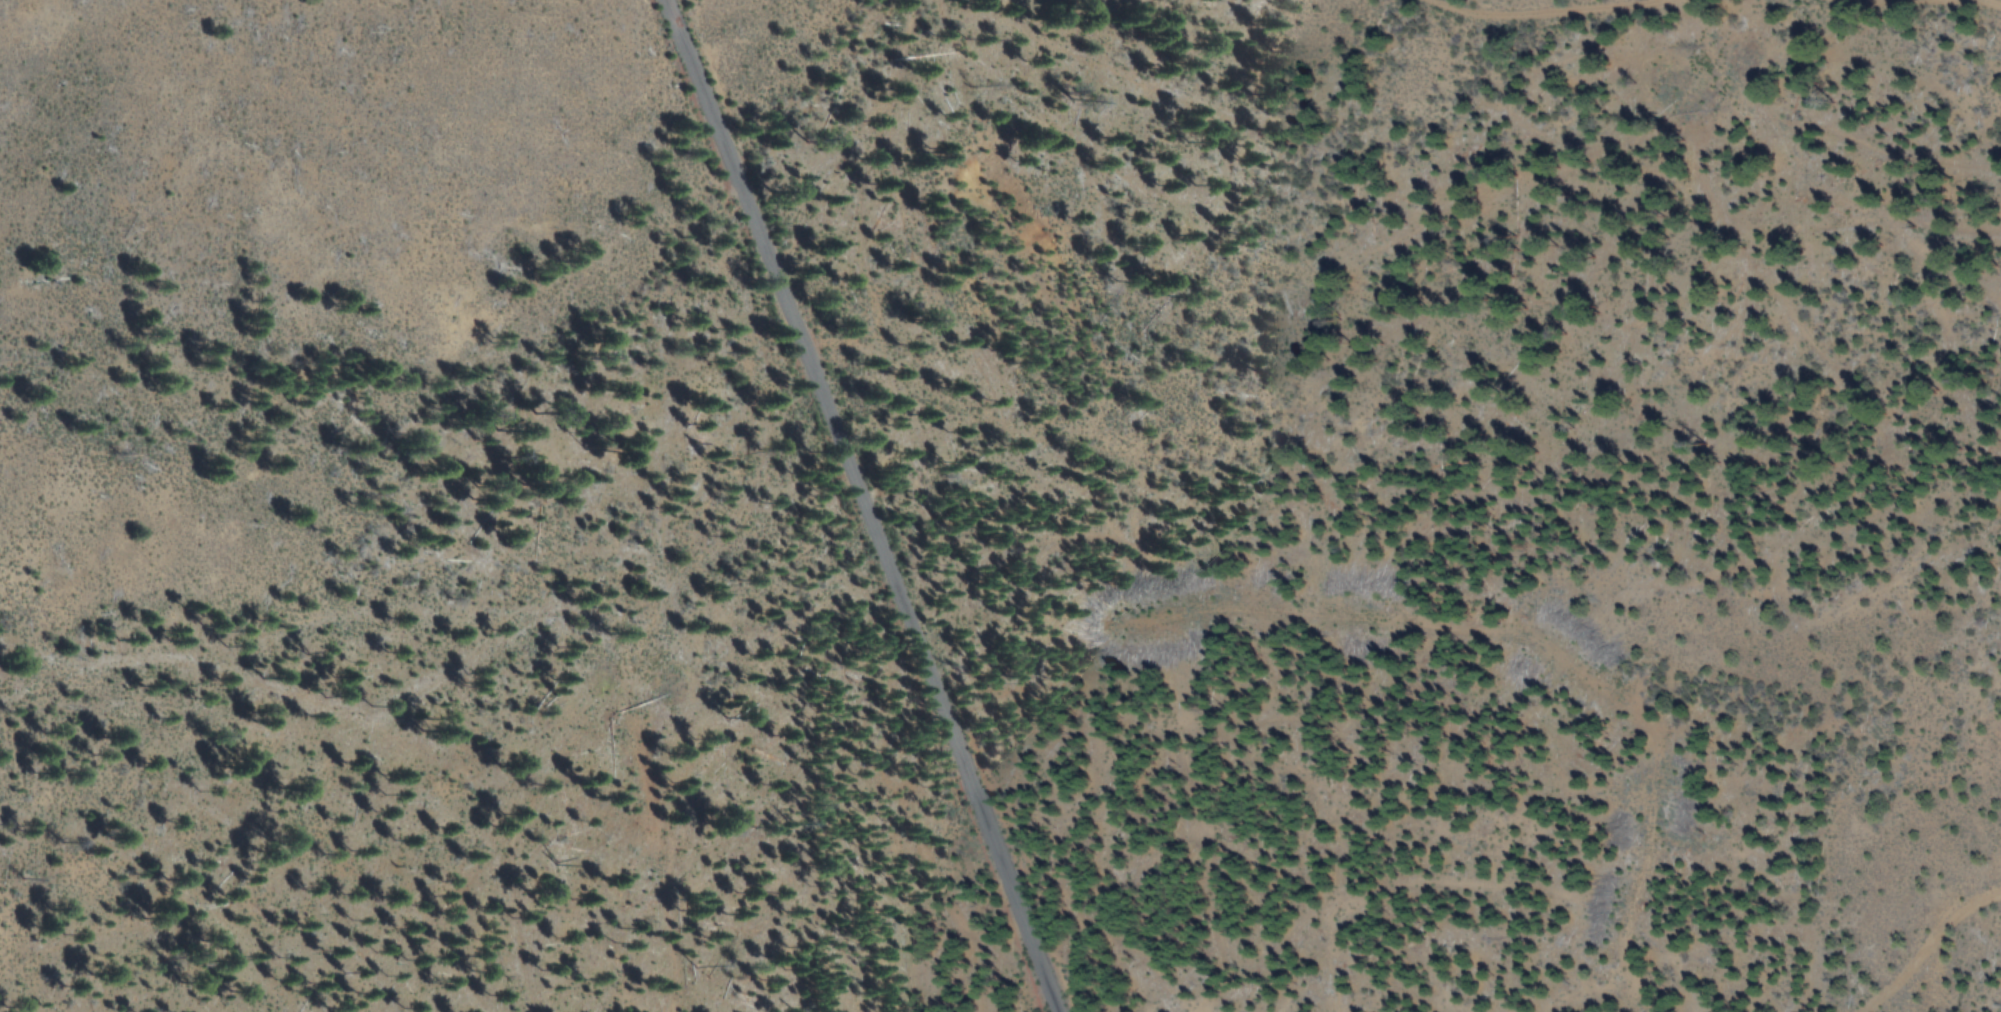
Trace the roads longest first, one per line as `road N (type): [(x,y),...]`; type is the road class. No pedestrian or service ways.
road 1 (residential): [(1062,1011),(668,0)]
road 2 (track): [(1430,0),(1501,22),(1544,22),(1643,0)]
road 3 (track): [(2000,893),(1957,913),(1919,961),(1855,1011)]

